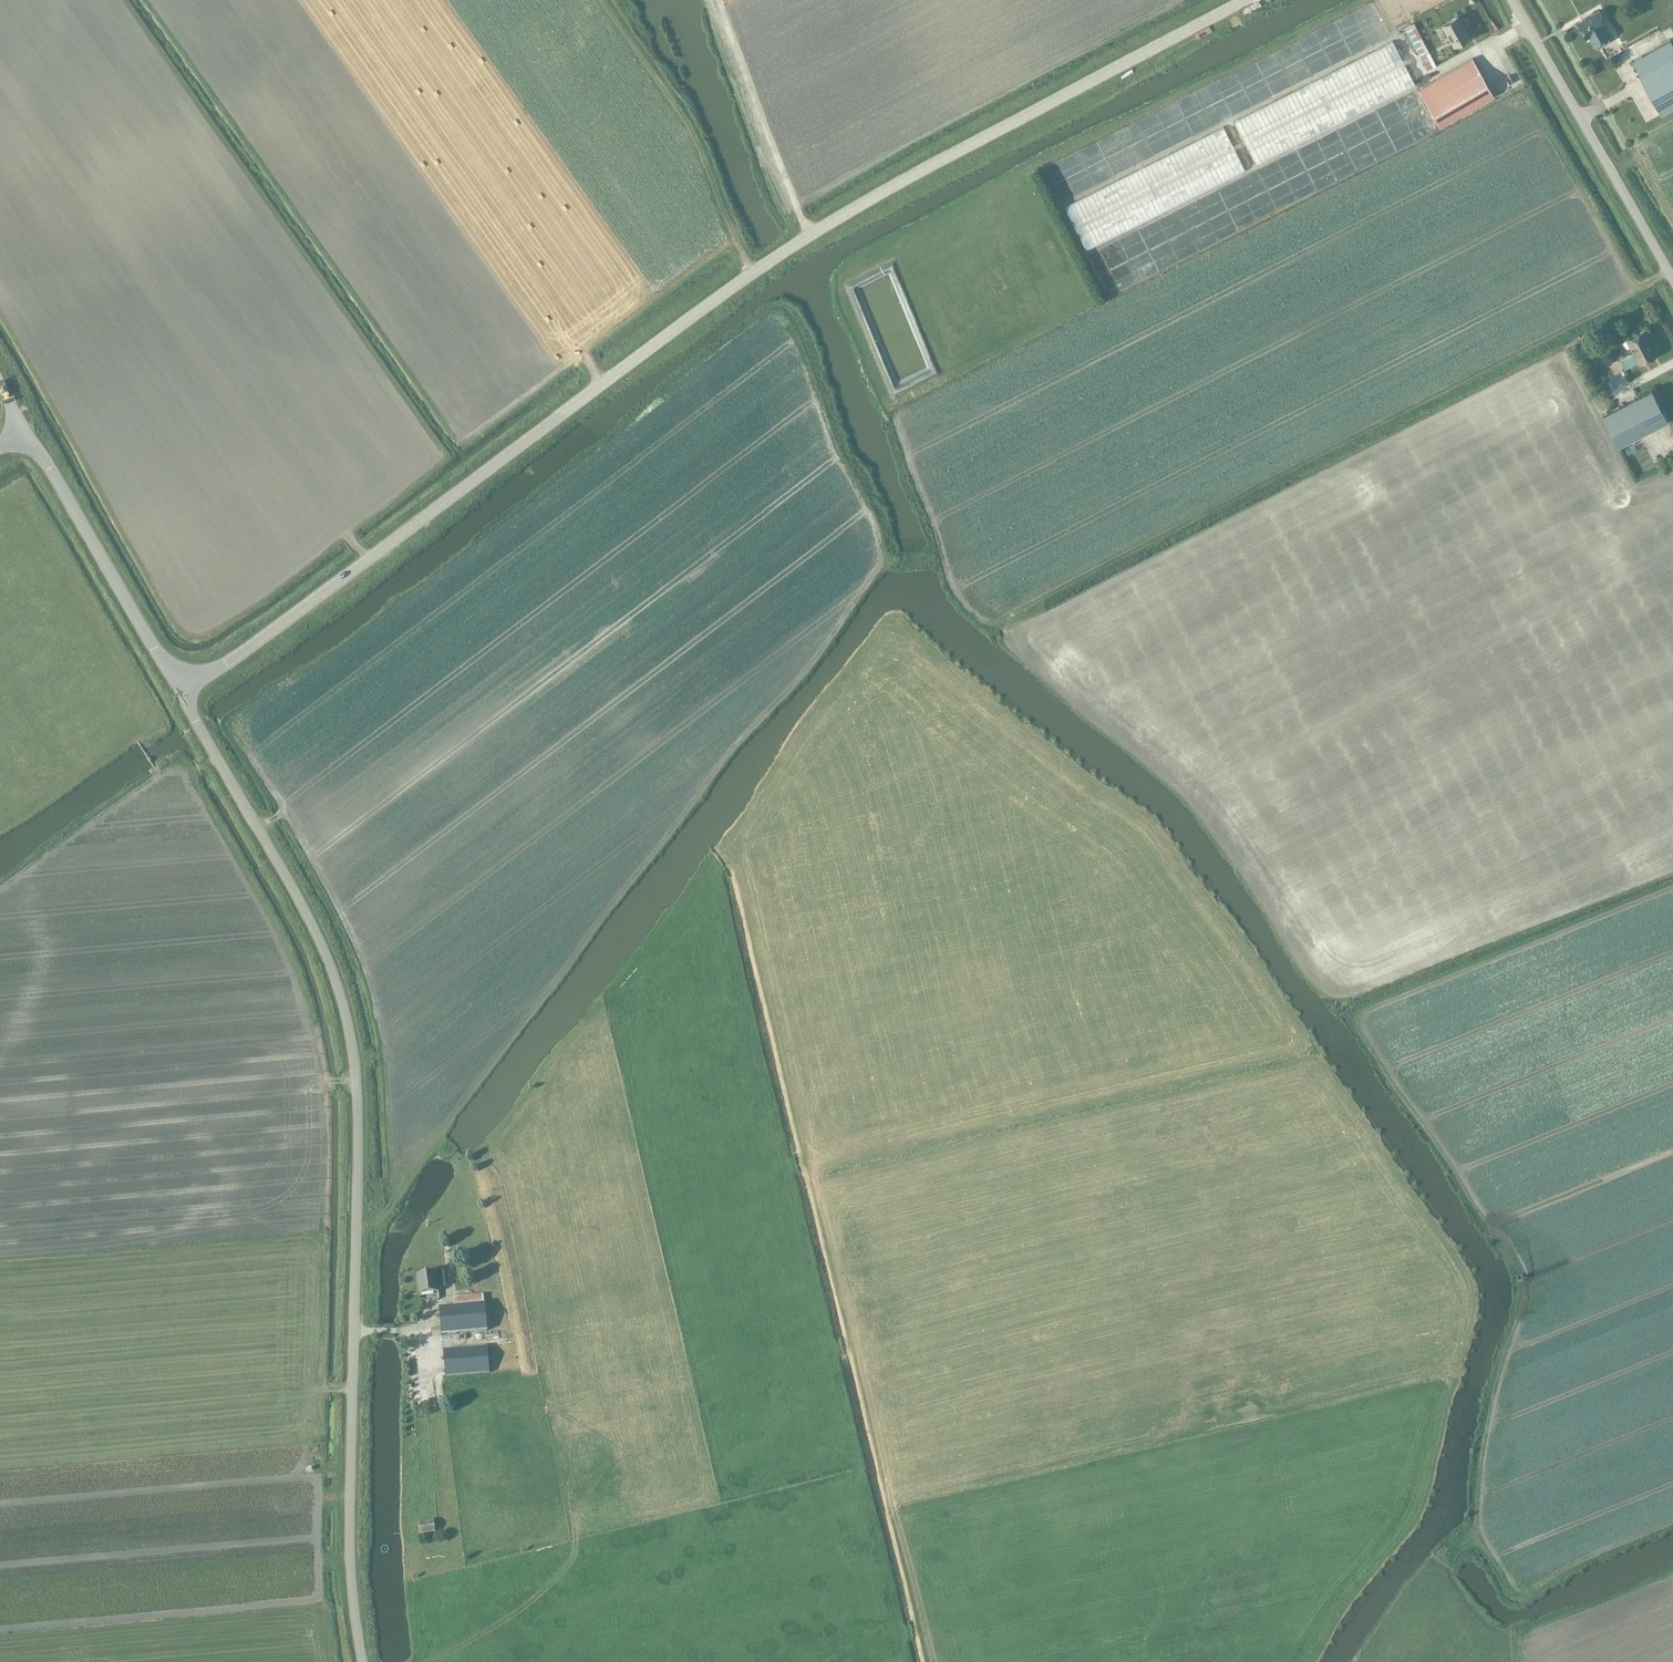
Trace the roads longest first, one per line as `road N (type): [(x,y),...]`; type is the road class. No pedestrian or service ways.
road 1 (unclassified): [(178,693),(417,536),(542,433),(810,240),(1252,0)]
road 2 (unclassified): [(367,1661),(351,1543),(361,1192),(350,1022),(292,886),(178,693)]
road 3 (unclassified): [(1672,282),(1512,0)]
road 4 (unclassified): [(178,693),(27,429)]

